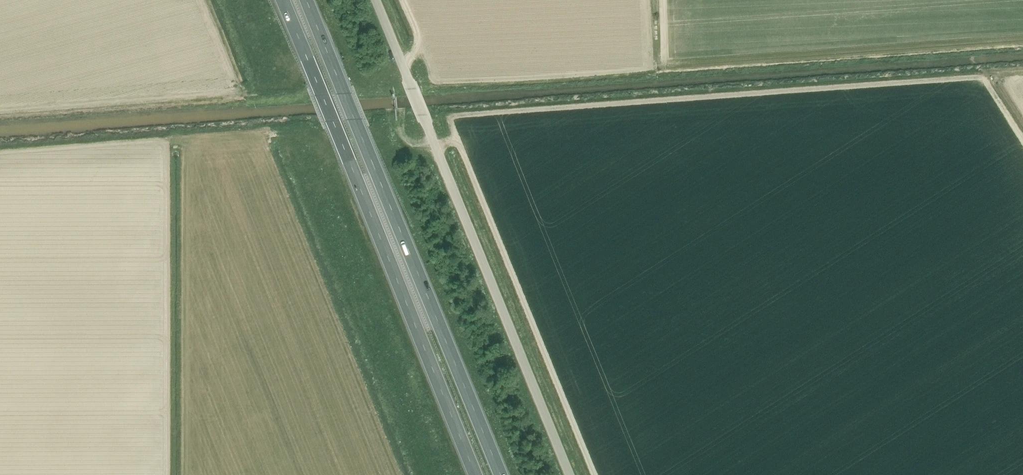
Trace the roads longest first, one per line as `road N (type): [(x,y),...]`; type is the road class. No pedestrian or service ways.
road 1 (trunk): [(283,0),(477,474)]
road 2 (trunk): [(500,474),(306,0)]
road 3 (unclassified): [(569,474),(376,0)]

